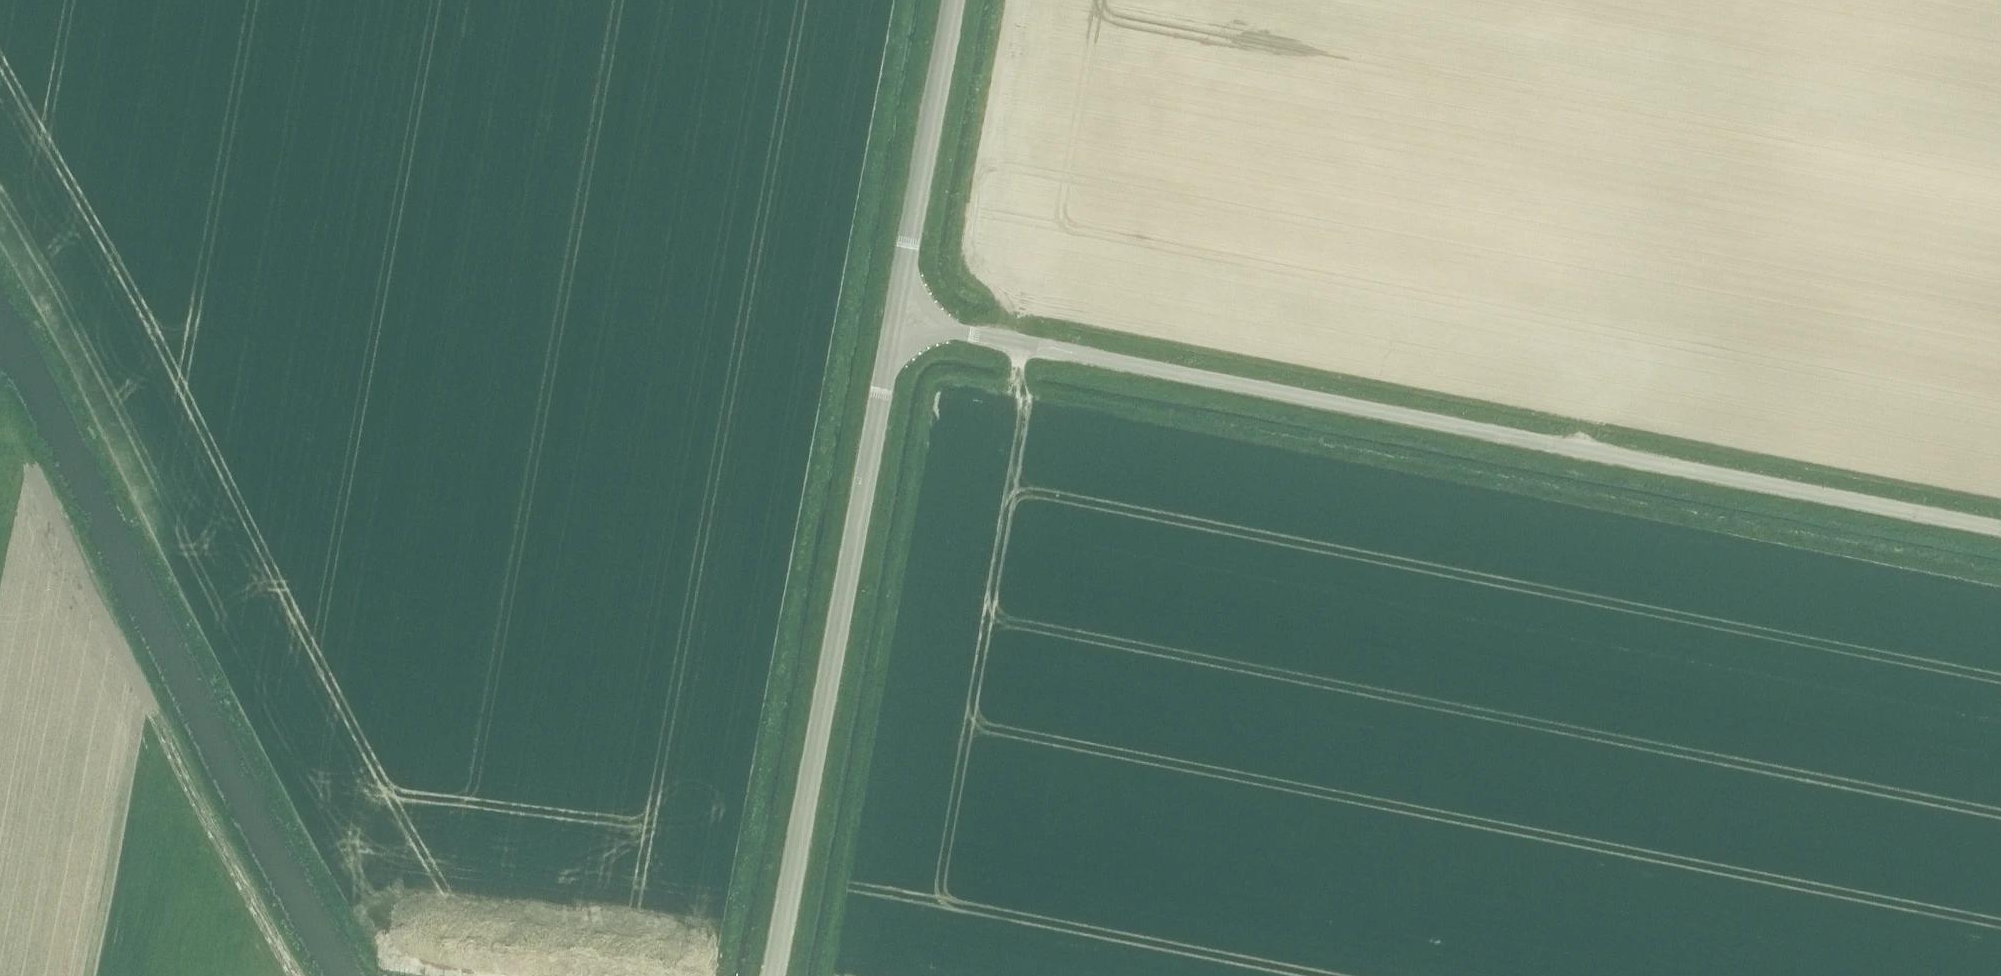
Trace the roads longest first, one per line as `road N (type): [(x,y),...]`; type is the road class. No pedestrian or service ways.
road 1 (unclassified): [(2000,527),(896,316)]
road 2 (tertiary): [(774,975),(896,316)]
road 3 (tertiary): [(896,316),(954,0)]

